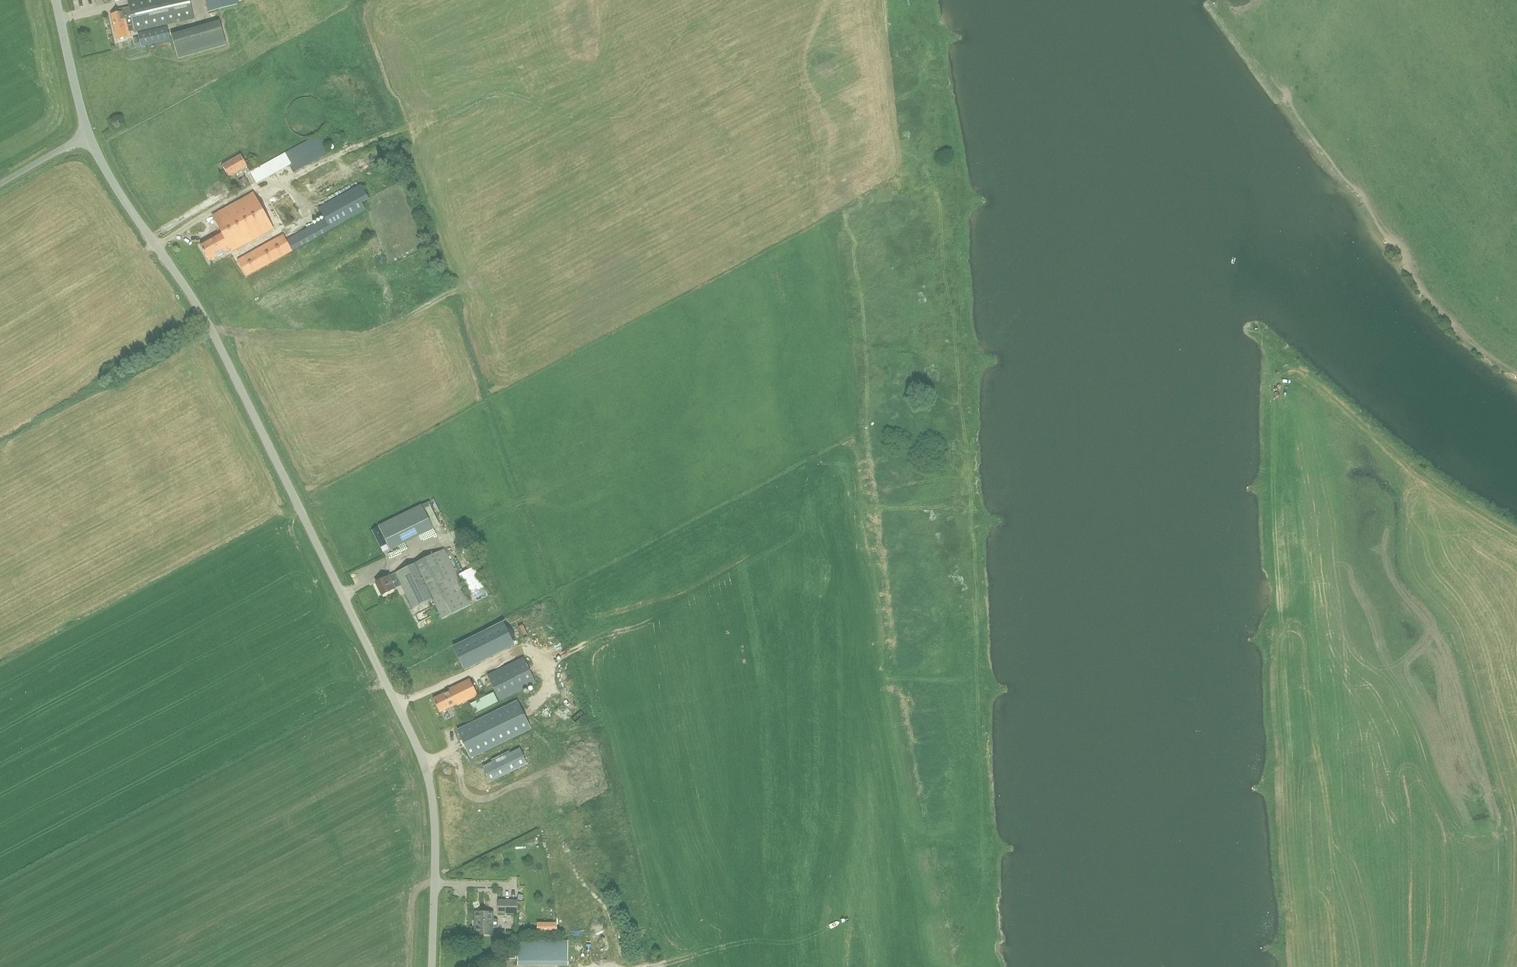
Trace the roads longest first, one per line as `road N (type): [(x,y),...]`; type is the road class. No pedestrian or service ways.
road 1 (unclassified): [(88,134),(211,328),(414,738),(433,802),(431,966)]
road 2 (unclassified): [(88,134),(56,0)]

